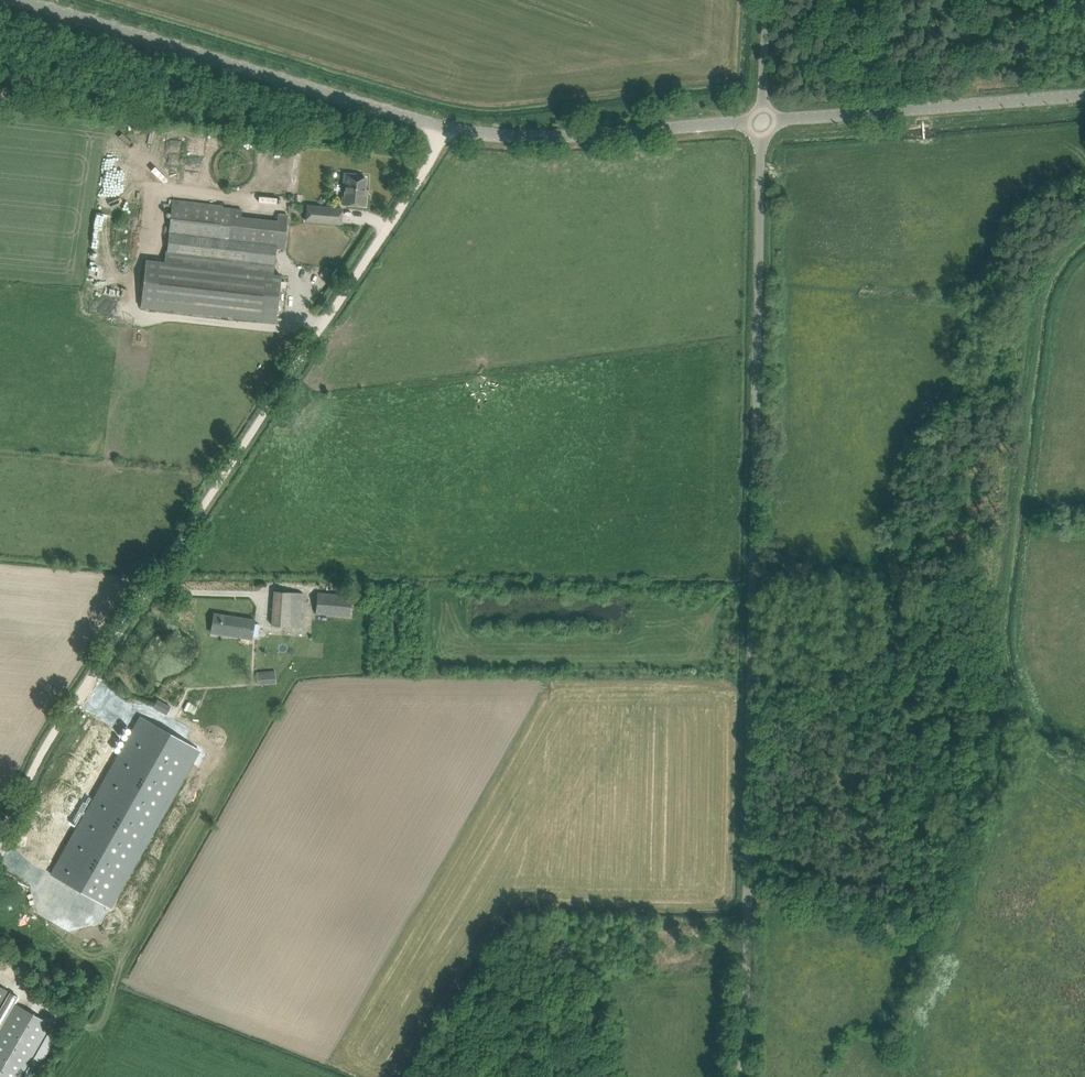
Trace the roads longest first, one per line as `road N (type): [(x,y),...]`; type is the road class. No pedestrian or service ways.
road 1 (unclassified): [(736,1076),(743,1056),(762,122)]
road 2 (track): [(446,128),(89,672),(0,834)]
road 3 (unclassified): [(762,122),(564,136),(469,132),(17,0)]
road 4 (unclassified): [(1084,96),(762,122)]
road 5 (track): [(744,888),(927,944)]
road 6 (unclassified): [(762,122),(761,0)]

